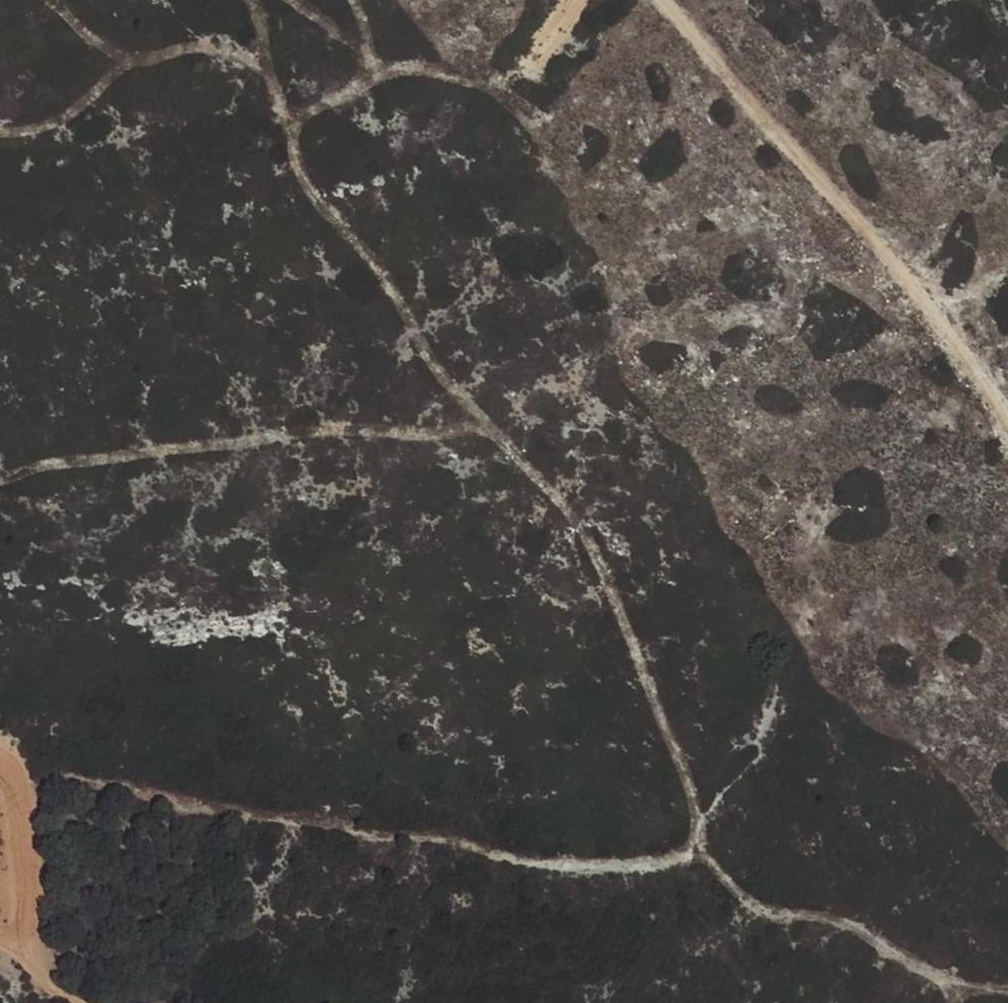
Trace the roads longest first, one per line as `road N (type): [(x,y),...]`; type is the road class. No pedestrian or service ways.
road 1 (track): [(668,0),(911,279),(1007,421)]
road 2 (track): [(0,956),(31,954),(3,762)]

